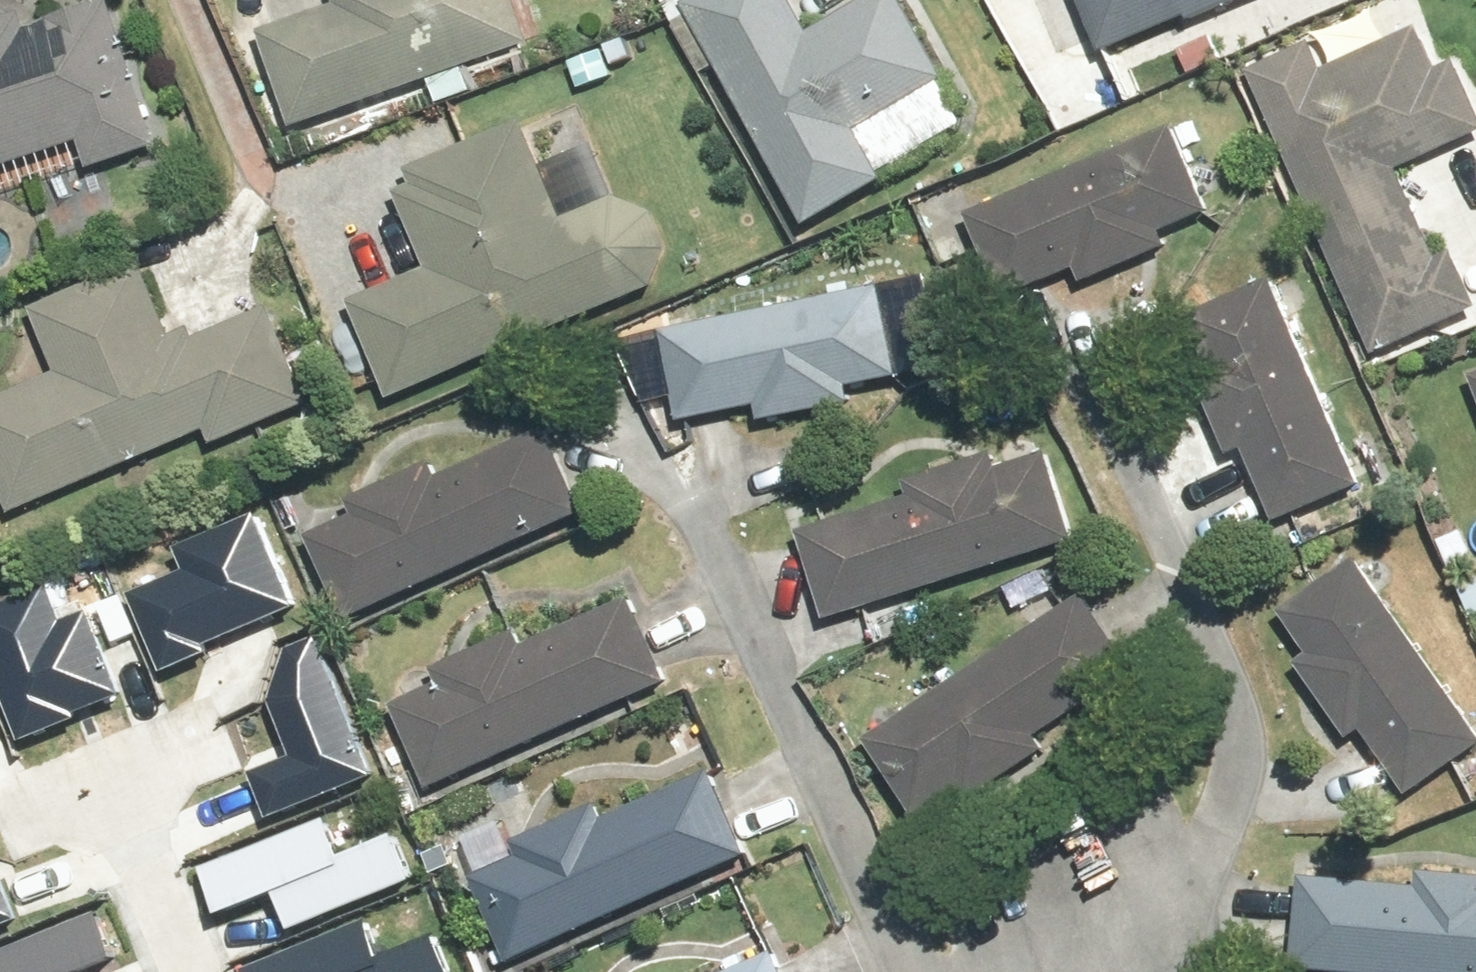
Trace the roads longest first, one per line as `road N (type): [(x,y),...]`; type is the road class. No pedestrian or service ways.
road 1 (residential): [(101,781),(188,971)]

